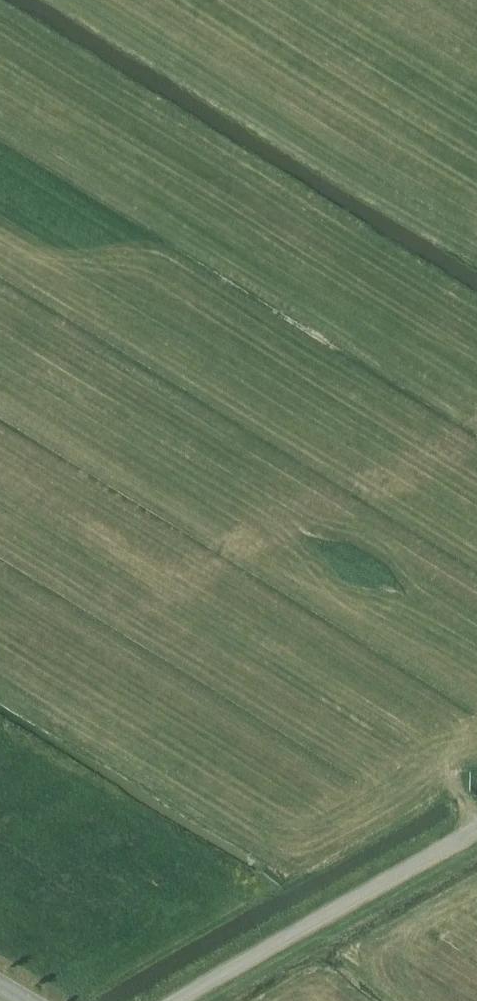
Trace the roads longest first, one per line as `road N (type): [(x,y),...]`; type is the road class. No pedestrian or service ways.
road 1 (unclassified): [(185,1000),(476,834)]

